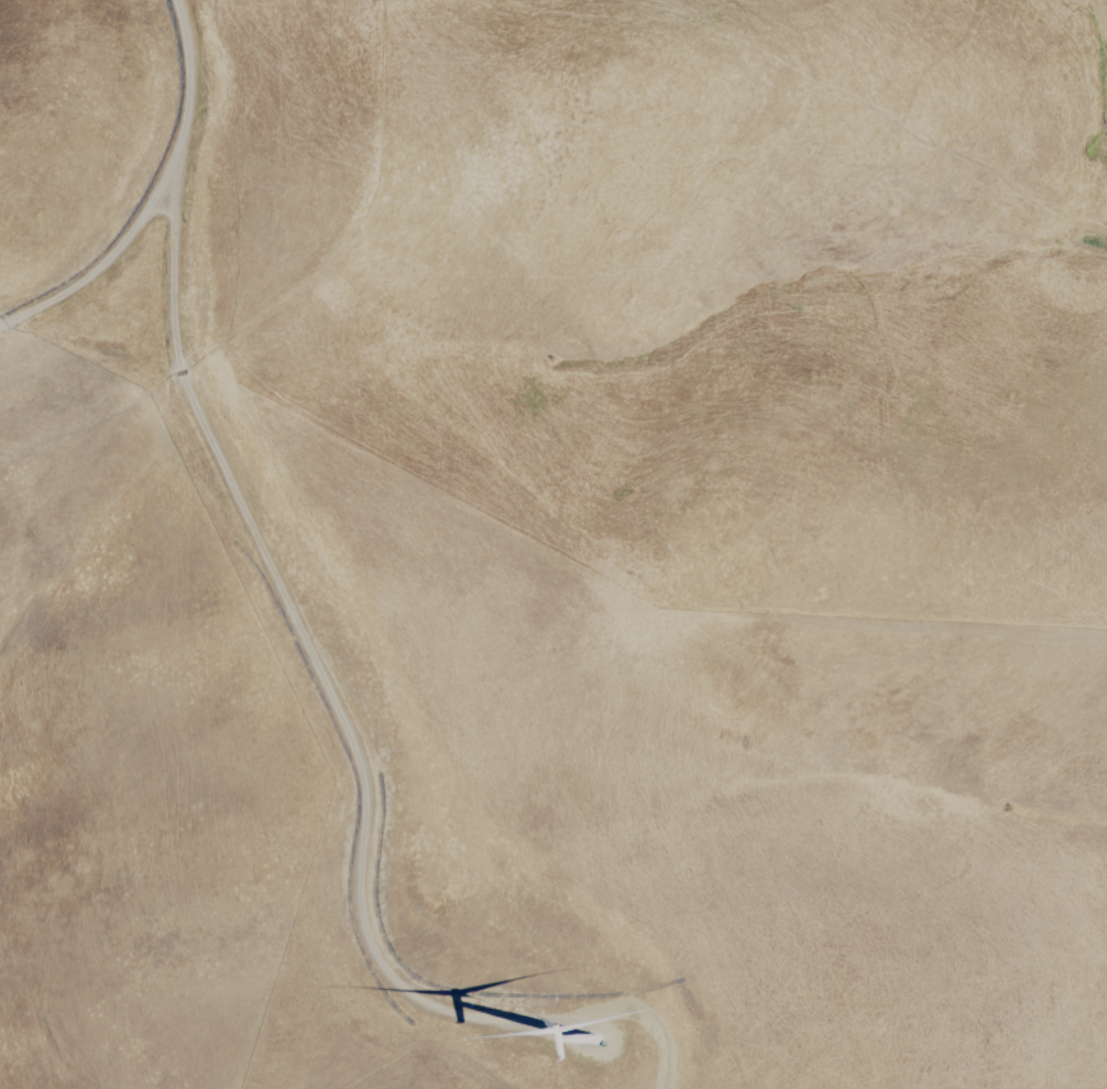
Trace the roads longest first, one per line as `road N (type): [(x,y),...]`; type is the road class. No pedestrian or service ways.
road 1 (track): [(657,1088),(662,1038),(634,1019),(600,1016),(548,1035),(441,1021),(388,993),(354,941),(347,881),(351,794),(171,388),(153,196)]
road 2 (track): [(0,332),(69,294),(153,196),(176,104),(158,0)]

